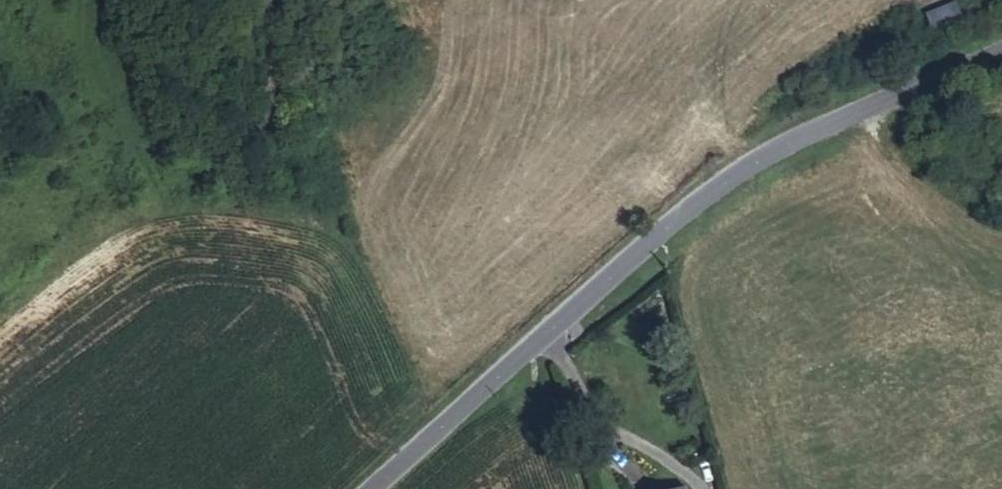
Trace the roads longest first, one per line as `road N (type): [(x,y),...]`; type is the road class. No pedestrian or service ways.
road 1 (tertiary): [(1001,39),(853,107),(734,176),(379,488)]

